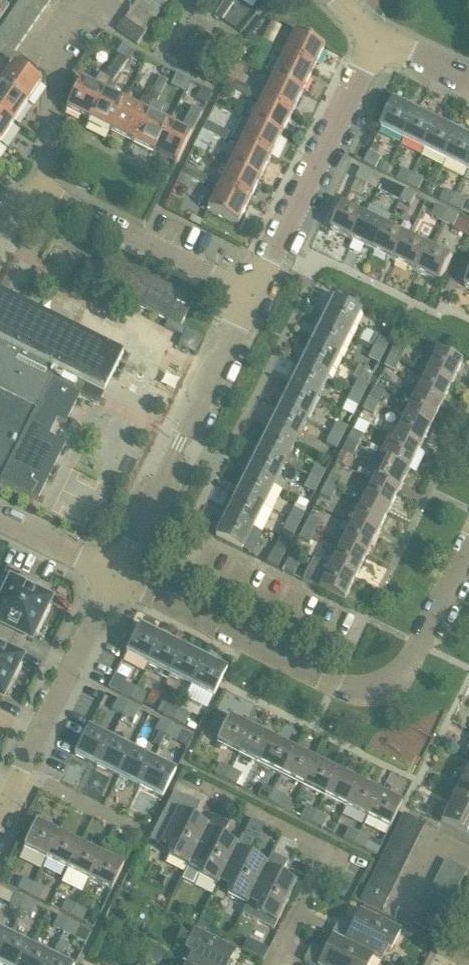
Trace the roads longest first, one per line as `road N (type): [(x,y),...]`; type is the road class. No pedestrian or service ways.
road 1 (residential): [(116,575),(354,693),(405,672),(468,551)]
road 2 (residential): [(116,575),(256,298)]
road 3 (residential): [(256,298),(46,188),(0,218)]
road 4 (residential): [(256,298),(378,44)]
road 5 (residential): [(7,801),(116,575)]
road 6 (residential): [(116,575),(0,517)]

